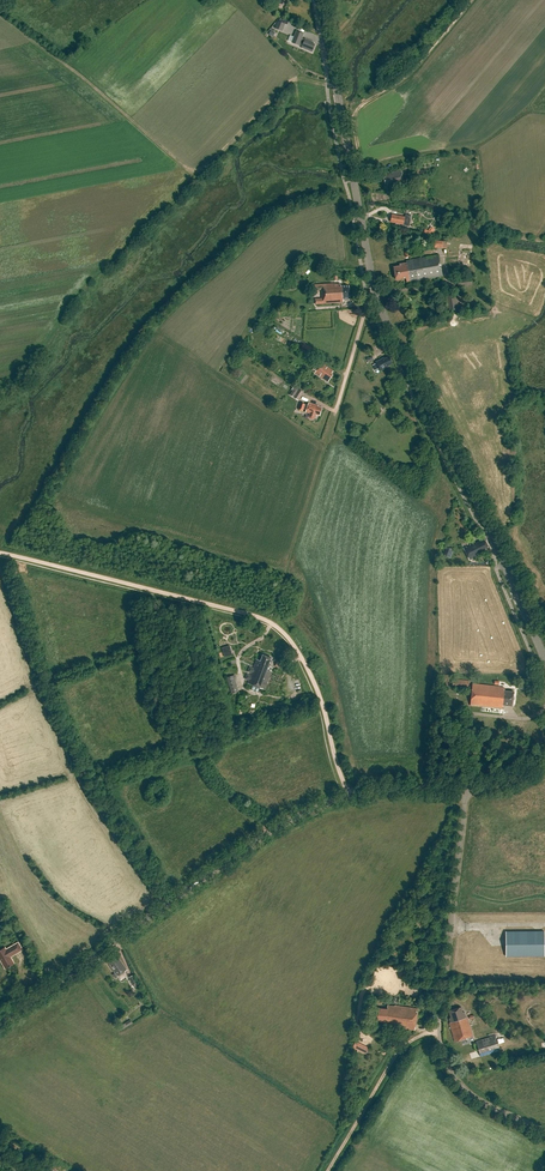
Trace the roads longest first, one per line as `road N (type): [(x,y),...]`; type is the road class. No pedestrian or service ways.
road 1 (unclassified): [(0,1022),(284,824),(367,792),(466,790)]
road 2 (track): [(350,796),(317,689),(292,642),(271,622),(0,553)]
road 3 (track): [(0,18),(194,172),(204,172),(291,81),(327,85)]
road 4 (secondary): [(544,659),(375,294)]
road 5 (unclassified): [(544,1133),(470,1095),(442,1052),(466,790)]
road 6 (secondary): [(375,294),(319,0)]
road 7 (track): [(345,183),(362,170),(354,118),(360,107),(417,67),(473,0)]
road 8 (track): [(268,621),(335,414)]
road 9 (track): [(328,1170),(400,1051),(440,1033)]
road 10 (unclassified): [(335,414),(375,294)]

